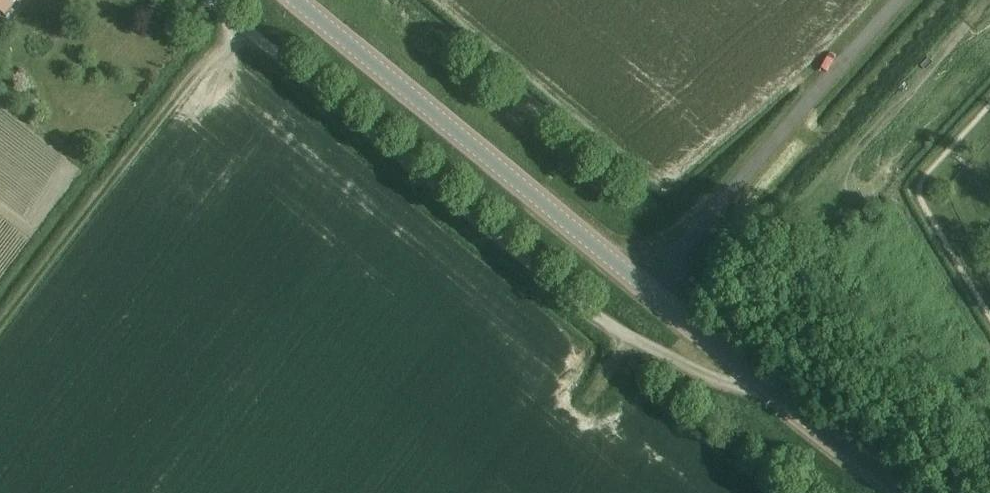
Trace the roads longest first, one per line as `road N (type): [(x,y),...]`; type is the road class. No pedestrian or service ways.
road 1 (unclassified): [(212,0),(606,324),(704,375),(765,388)]
road 2 (tertiary): [(765,388),(294,0)]
road 3 (tertiary): [(903,492),(765,388)]

